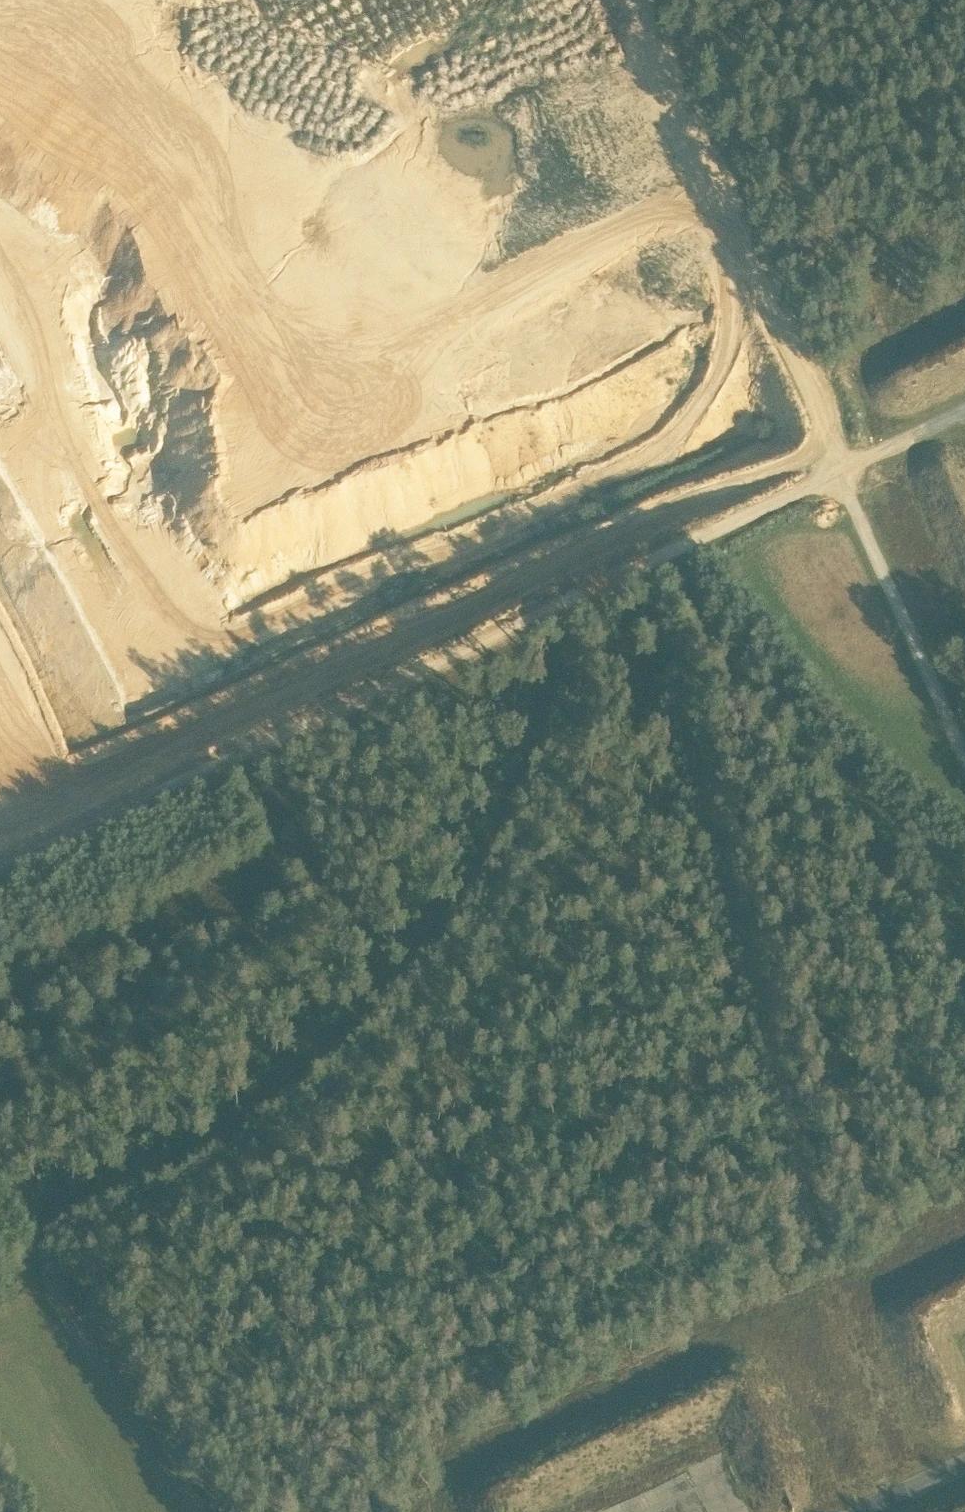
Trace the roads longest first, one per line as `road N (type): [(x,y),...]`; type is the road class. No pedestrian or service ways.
road 1 (track): [(0,863),(964,406)]
road 2 (track): [(964,756),(838,468)]

